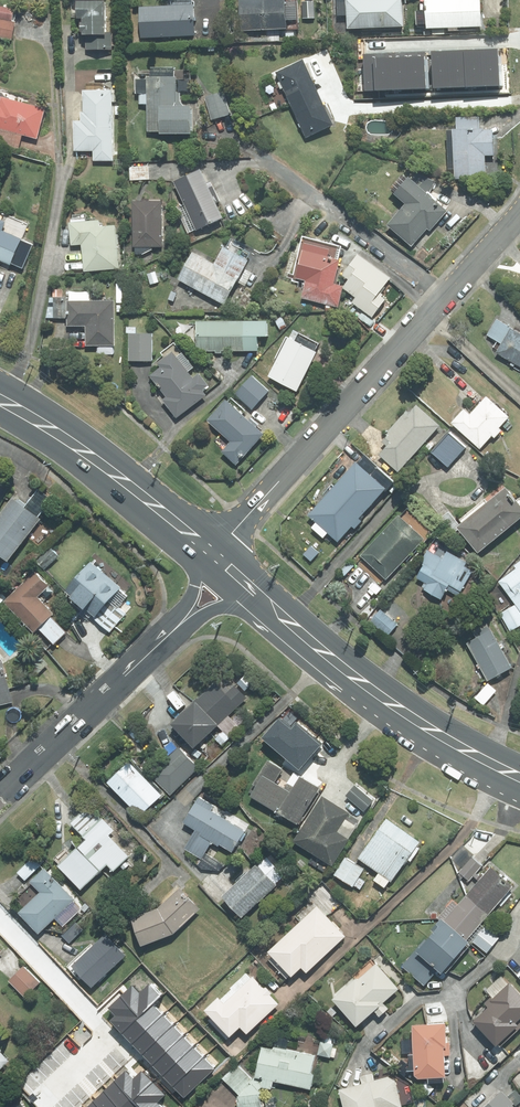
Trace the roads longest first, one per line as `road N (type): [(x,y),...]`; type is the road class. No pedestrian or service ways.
road 1 (residential): [(213,554),(519,216)]
road 2 (secondary): [(519,777),(395,707),(264,599)]
road 3 (secondary): [(0,400),(85,453),(213,554)]
road 4 (tertiary): [(168,636),(0,794)]

